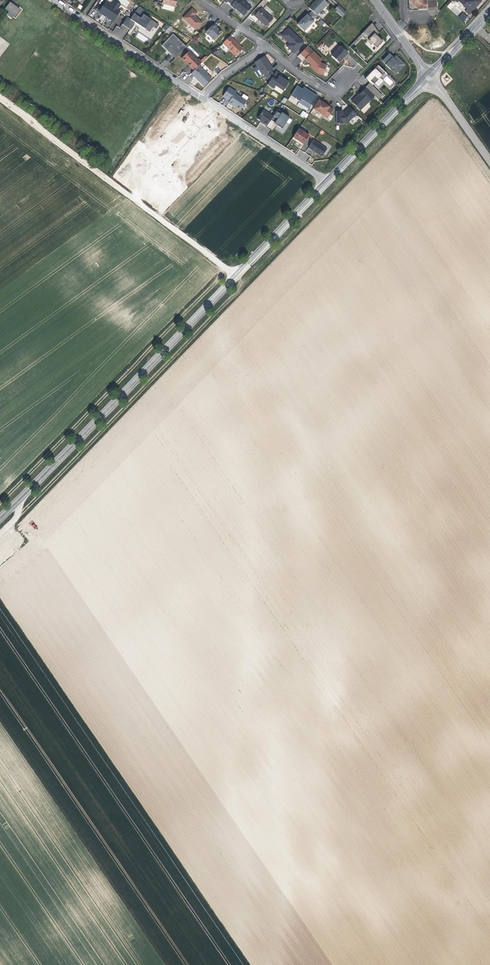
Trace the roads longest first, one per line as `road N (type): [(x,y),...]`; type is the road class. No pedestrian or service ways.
road 1 (secondary): [(0,521),(330,181)]
road 2 (track): [(228,268),(0,504)]
road 3 (track): [(236,278),(0,96)]
road 4 (tertiary): [(57,0),(204,98)]
road 5 (secondary): [(330,181),(424,83)]
road 6 (tertiary): [(221,109),(330,181)]

